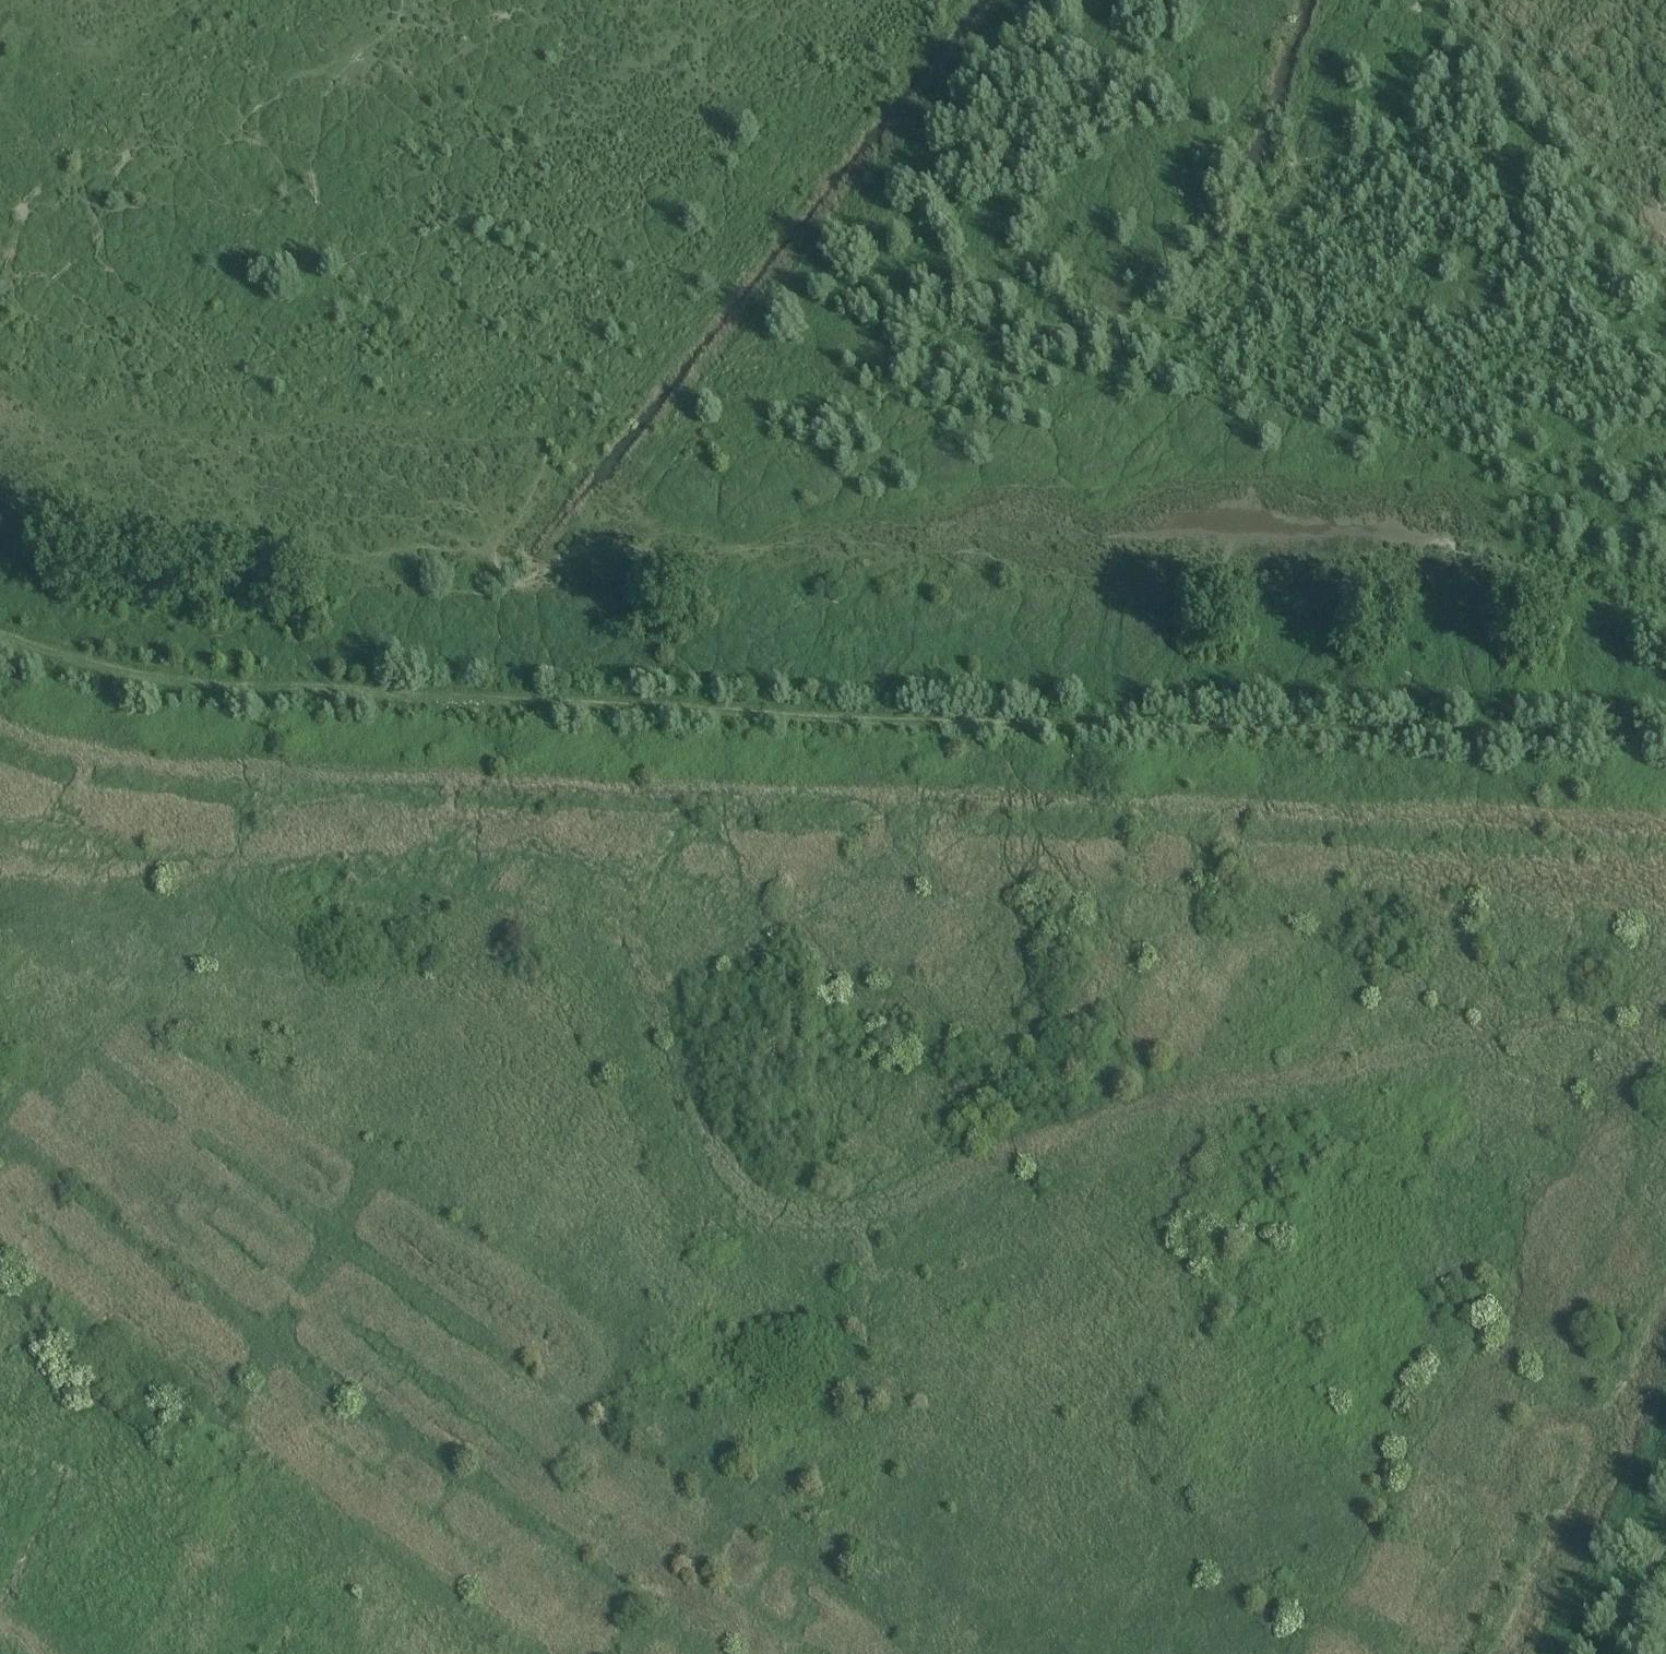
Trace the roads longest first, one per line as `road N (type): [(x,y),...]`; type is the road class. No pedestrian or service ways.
road 1 (track): [(0,632),(100,665),(426,700),(1665,744)]
road 2 (track): [(1665,1535),(1610,1653)]

